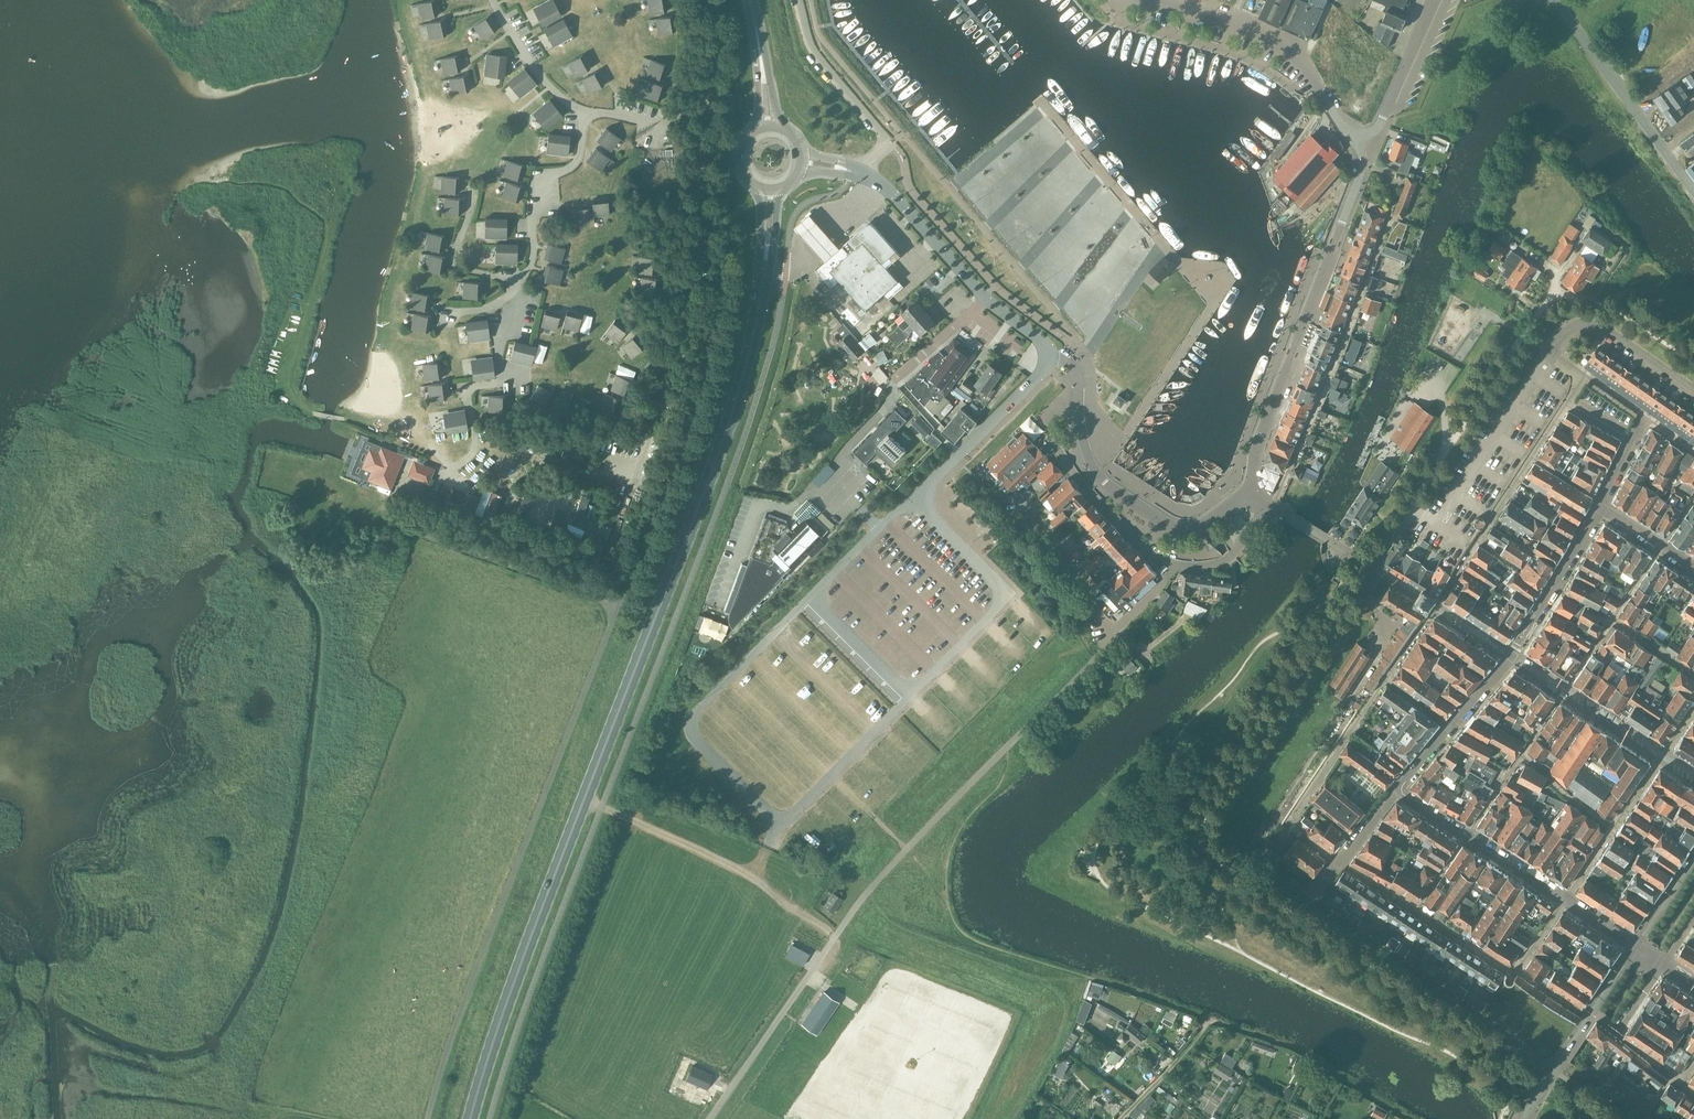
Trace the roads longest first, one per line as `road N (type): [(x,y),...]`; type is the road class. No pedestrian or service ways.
road 1 (primary): [(471,1118),(514,983),(722,443),(755,329),(771,190)]
road 2 (unclassified): [(709,1118),(861,899),(1093,660)]
road 3 (unclassified): [(426,1118),(471,978),(615,613),(607,600)]
road 4 (secondary): [(1249,487),(1257,444),(1363,163),(1360,141)]
road 5 (residential): [(1408,508),(1537,313),(1565,294),(1593,301)]
road 6 (residential): [(1603,502),(1510,656),(1450,726)]
road 7 (secondary): [(1050,355),(884,184),(858,172)]
road 8 (secondary): [(1249,487),(1204,524),(1171,524),(1102,478),(1082,440),(1078,402)]
road 9 (unclassified): [(1552,0),(1693,190)]
road 10 (residential): [(1341,863),(1297,833),(1293,815),(1385,679)]
road 11 (unclassified): [(1360,141),(1292,47),(1183,0)]
road 12 (residential): [(1078,402),(1057,407),(1048,421),(1062,456),(1145,549),(1175,564)]
road 13 (unclassified): [(1050,355),(1044,372),(915,503)]
road 14 (residential): [(1435,608),(1531,458)]
road 15 (residential): [(1693,390),(1600,324),(1575,324),(1551,352)]
road 16 (unclassified): [(890,146),(810,47),(798,0)]
road 17 (track): [(767,848),(759,866),(740,871),(617,815)]
road 18 (secondary): [(1360,141),(1382,119),(1435,0)]
road 19 (residential): [(1636,945),(1556,1068)]
road 20 (track): [(1211,1022),(1122,1118)]
road 21 (primary): [(768,124),(749,0)]
road 22 (residential): [(1175,564),(1225,560),(1272,504)]

